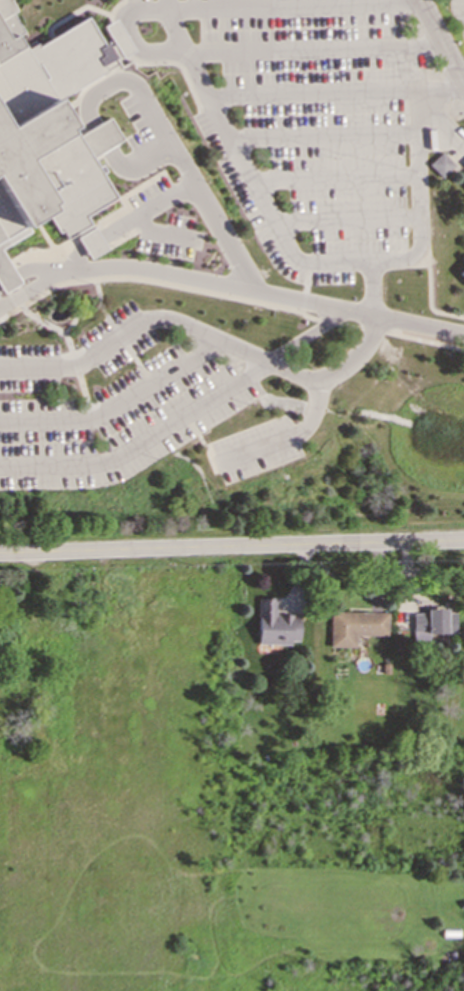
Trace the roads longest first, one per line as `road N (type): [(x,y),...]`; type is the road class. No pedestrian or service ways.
road 1 (residential): [(0,554),(463,542)]

